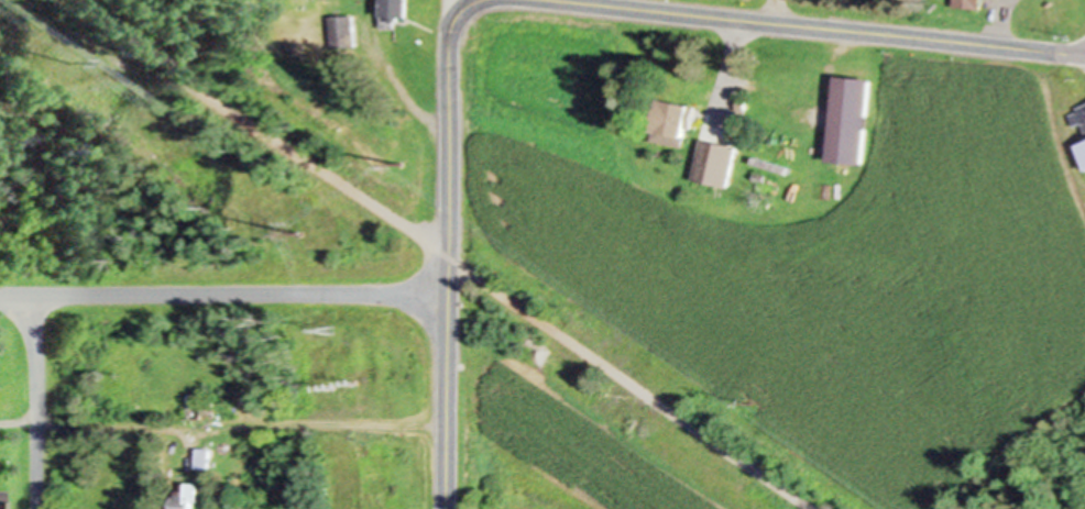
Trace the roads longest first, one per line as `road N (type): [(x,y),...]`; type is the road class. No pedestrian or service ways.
road 1 (tertiary): [(551,0),(1084,52)]
road 2 (tertiary): [(445,508),(456,0)]
road 3 (track): [(72,0),(450,256)]
road 4 (residential): [(449,296),(0,291)]
road 5 (track): [(450,256),(817,508)]
road 6 (residential): [(35,508),(30,291)]

